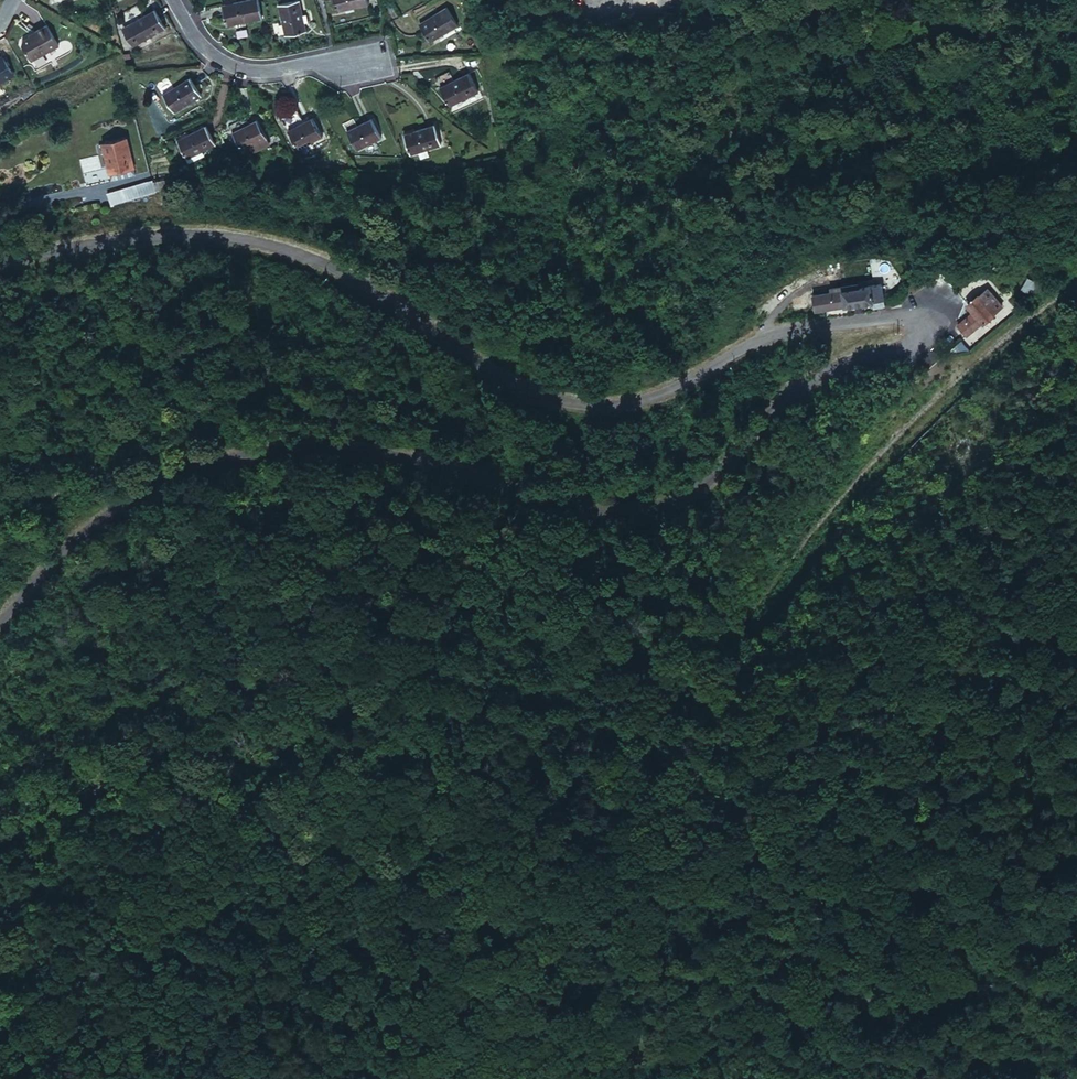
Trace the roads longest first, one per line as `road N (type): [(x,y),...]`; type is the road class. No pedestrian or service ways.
road 1 (tertiary): [(0,264),(105,240),(232,238),(329,268),(404,314),(466,369),(573,406),(652,402),(758,341),(796,330),(909,318),(924,331),(913,345),(837,369),(741,442),(696,491),(656,515),(616,523),(544,512),(403,459),(342,451),(243,460),(178,479),(92,546),(0,645)]
road 2 (track): [(616,1078),(996,985),(1076,986)]
road 3 (residential): [(369,63),(276,71),(222,61),(199,42),(175,0)]

